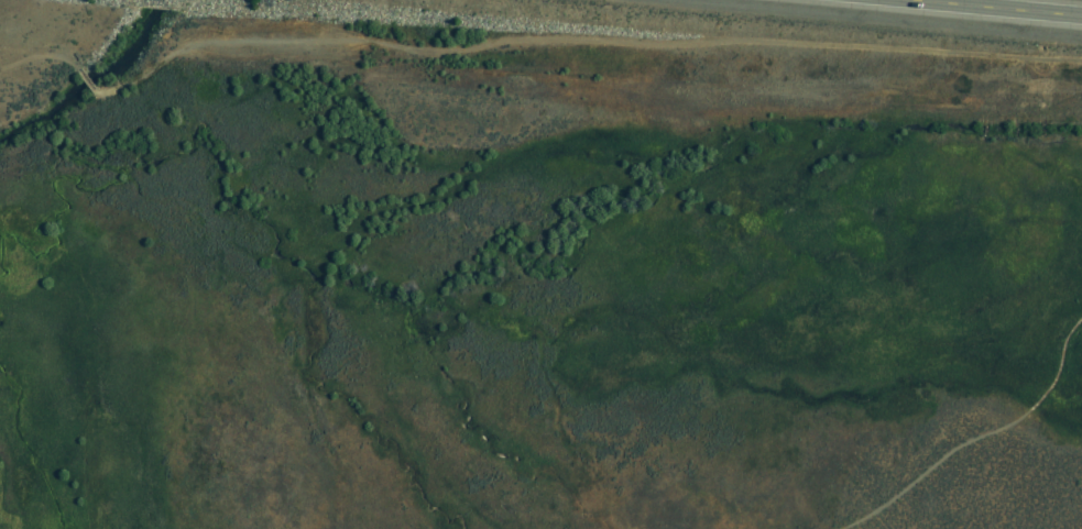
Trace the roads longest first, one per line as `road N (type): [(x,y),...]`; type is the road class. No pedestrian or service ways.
road 1 (primary): [(1081,16),(910,0)]

